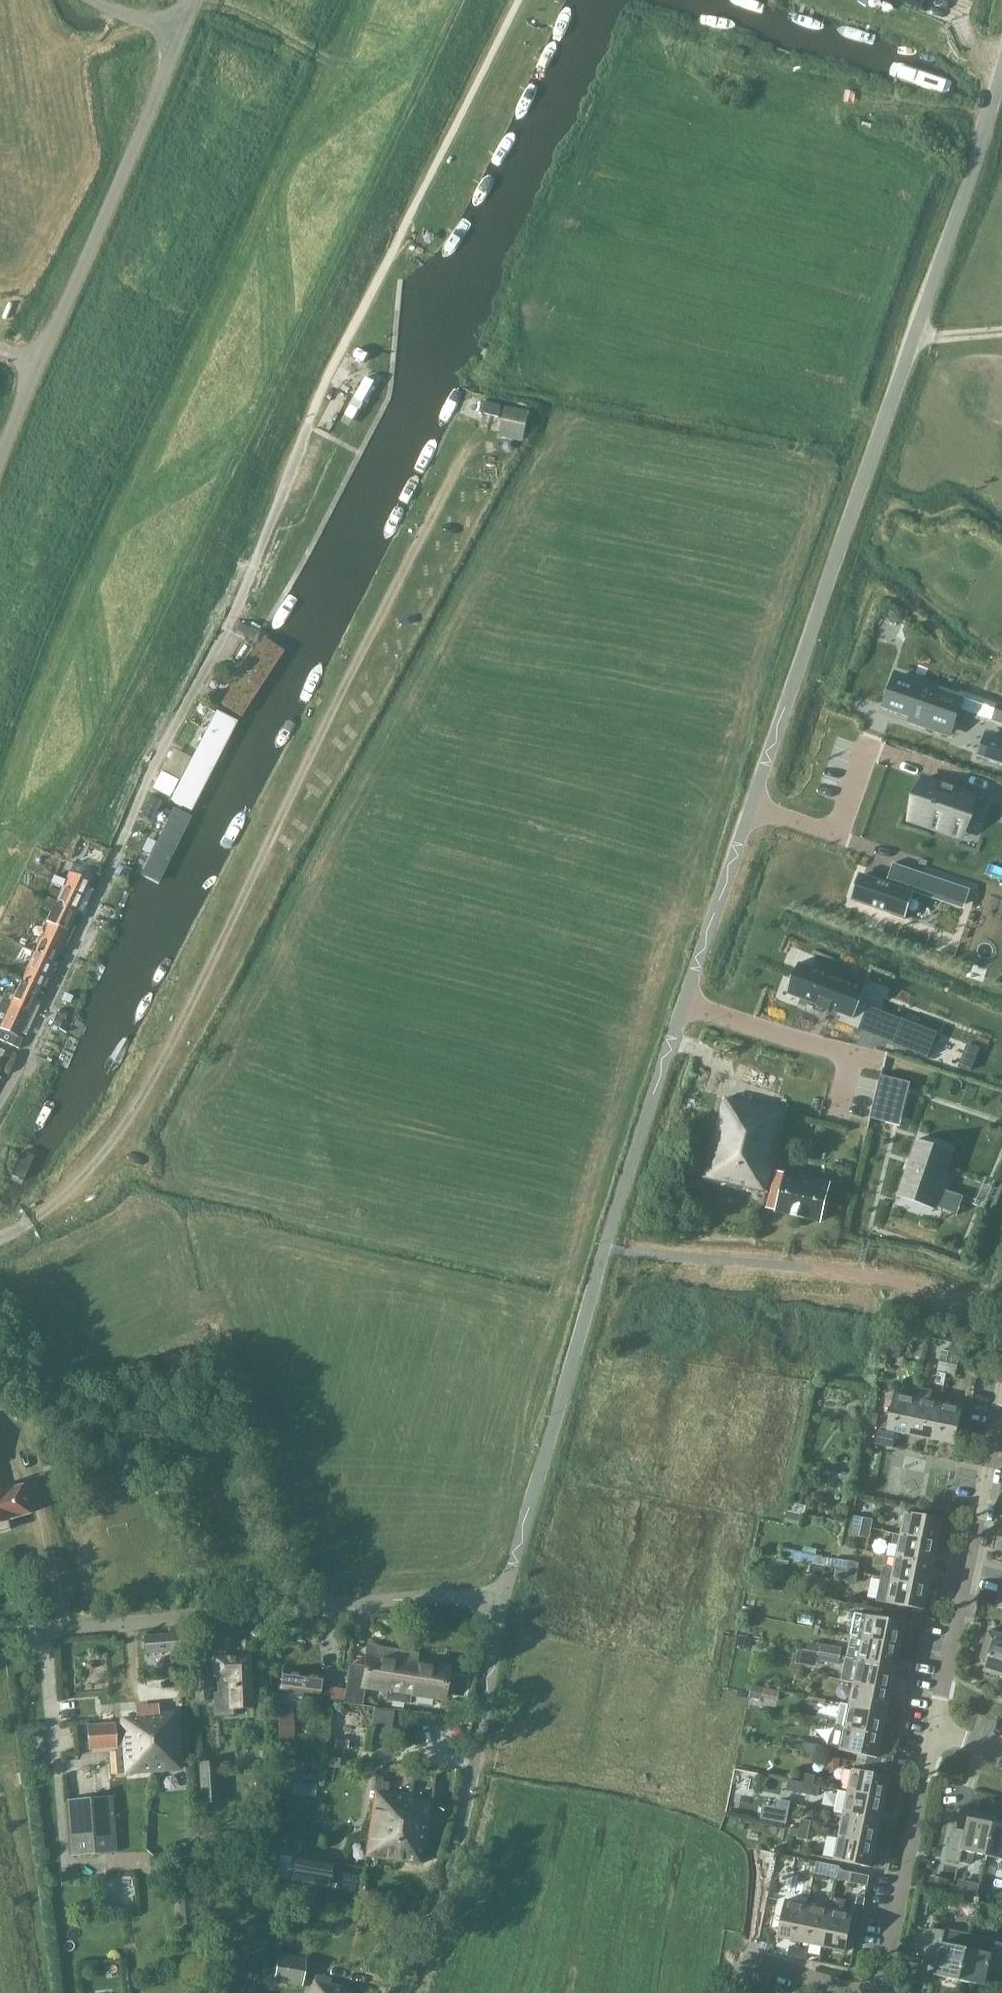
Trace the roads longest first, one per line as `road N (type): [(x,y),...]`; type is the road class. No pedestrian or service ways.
road 1 (unclassified): [(502,1597),(684,1004),(1001,65)]
road 2 (track): [(0,1237),(79,1181),(141,1098),(472,434)]
road 3 (unclassified): [(0,1634),(502,1597)]
road 4 (unclassified): [(0,492),(181,35)]
road 5 (unclassified): [(395,1992),(435,1911),(465,1812),(502,1597)]
road 6 (residential): [(936,1731),(1001,1399)]
road 7 (residential): [(876,1992),(936,1731)]
road 8 (track): [(331,71),(284,39),(193,4)]
road 9 (residential): [(735,1992),(740,1969),(756,1960),(853,1992)]

